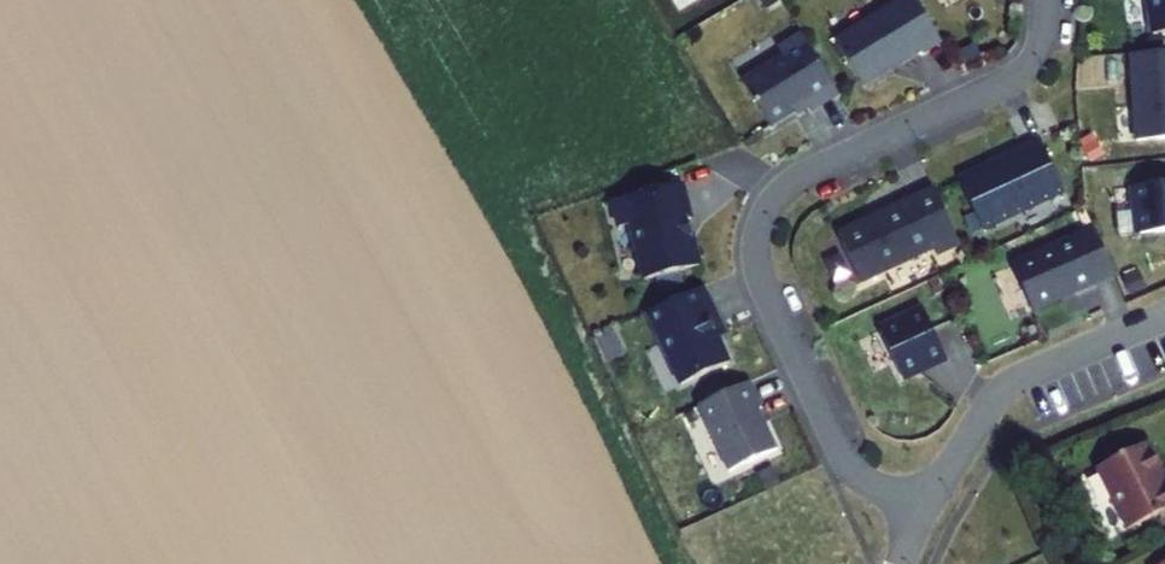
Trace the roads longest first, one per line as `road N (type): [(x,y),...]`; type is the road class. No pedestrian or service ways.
road 1 (residential): [(1045,0),(1043,37),(1030,66),(788,185),(760,226),(759,272),(841,454),(864,482),(923,515)]
road 2 (residential): [(923,515),(1012,378),(1164,314)]

